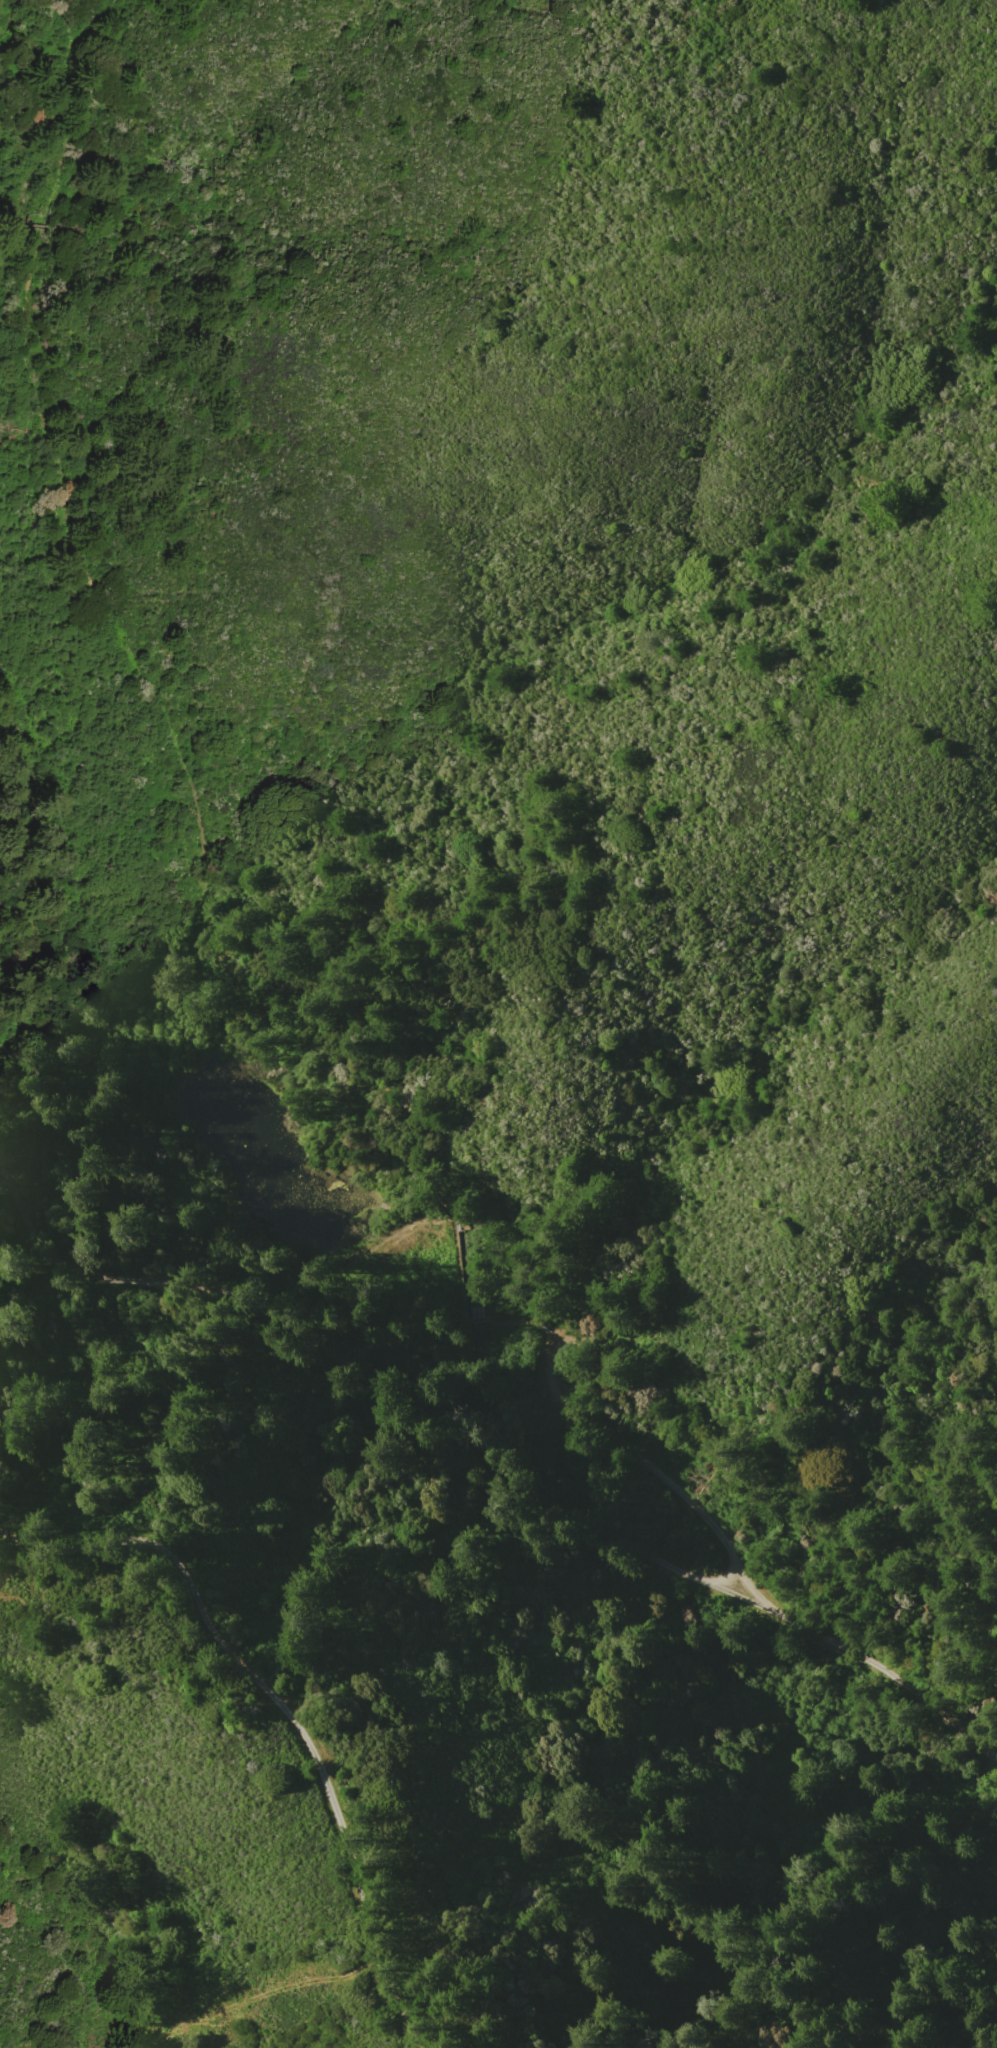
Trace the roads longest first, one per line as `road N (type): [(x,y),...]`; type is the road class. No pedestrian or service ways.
road 1 (residential): [(432,2047),(371,1959),(358,1884),(309,1749),(215,1640),(178,1565),(144,1540),(44,1542),(0,1524)]
road 2 (track): [(761,1602),(690,1502),(554,1394),(538,1329),(493,1320)]
road 3 (track): [(996,1764),(843,1646),(696,1573)]
road 4 (track): [(0,1165),(39,1264),(244,1288)]

